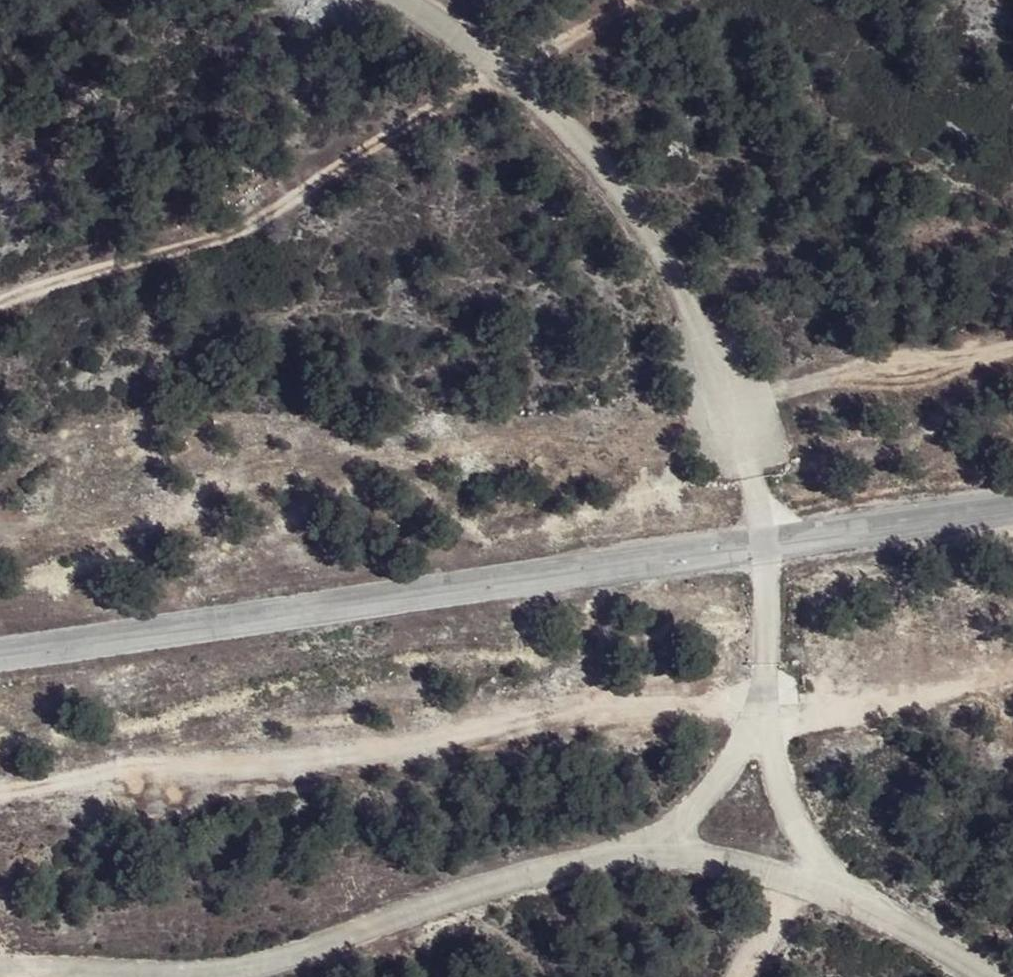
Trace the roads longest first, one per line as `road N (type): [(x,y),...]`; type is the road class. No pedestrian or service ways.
road 1 (track): [(0,805),(195,792),(571,713),(769,705)]
road 2 (unclassified): [(0,644),(769,534)]
road 3 (track): [(0,304),(252,225),(383,156),(561,30),(639,0)]
road 4 (unclassified): [(0,966),(197,976),(370,936),(672,831)]
road 5 (unclassified): [(769,534),(746,420),(657,238),(548,101),(400,0)]
road 6 (track): [(769,728),(1012,672)]
road 7 (unclassified): [(769,534),(1012,501)]
road 8 (unclassified): [(672,831),(710,852),(870,890)]
road 9 (unclassified): [(870,890),(798,810),(769,728)]
road 10 (unclassified): [(769,728),(769,534)]
road 11 (unclassified): [(672,831),(769,728)]
road 12 (unclassified): [(870,890),(982,976)]

